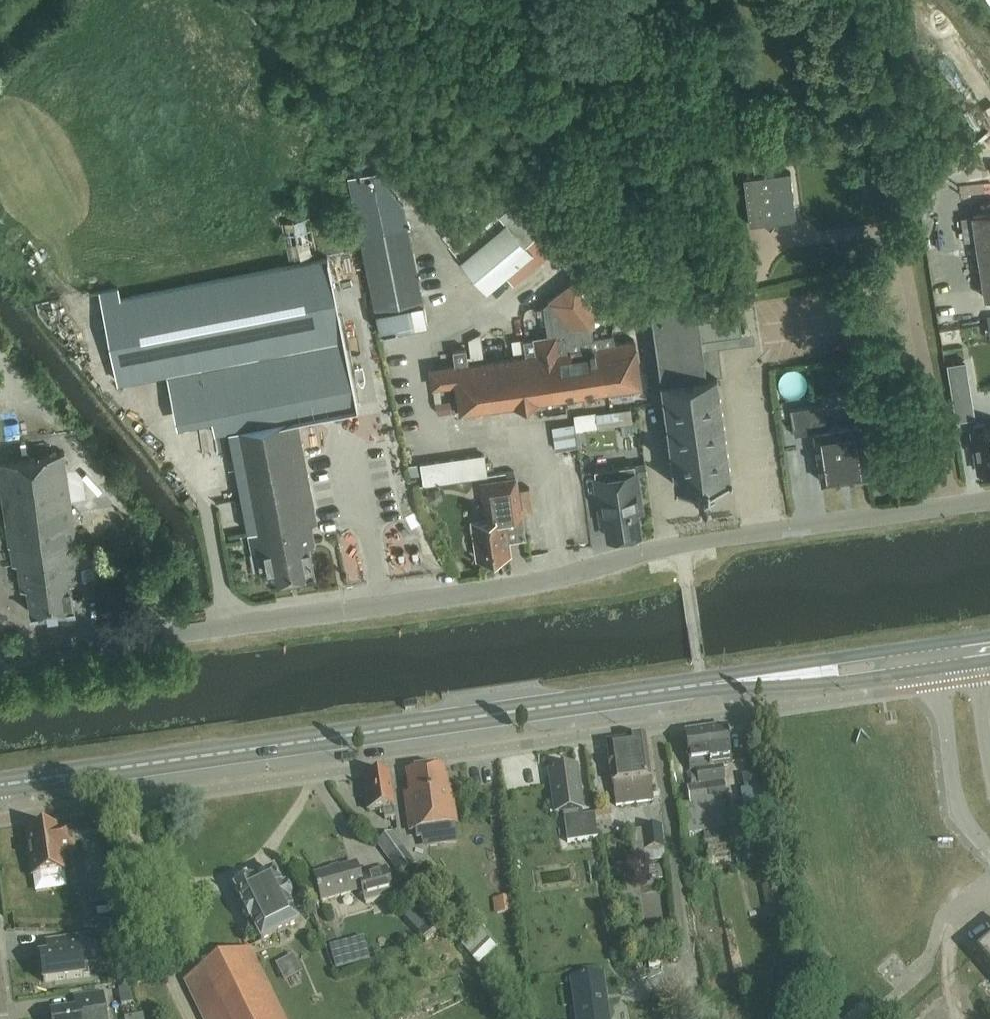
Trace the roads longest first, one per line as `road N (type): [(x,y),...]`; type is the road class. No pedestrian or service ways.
road 1 (primary): [(0,782),(989,642)]
road 2 (unclassified): [(0,663),(503,592),(683,541),(948,506)]
road 3 (residential): [(948,506),(871,109)]

